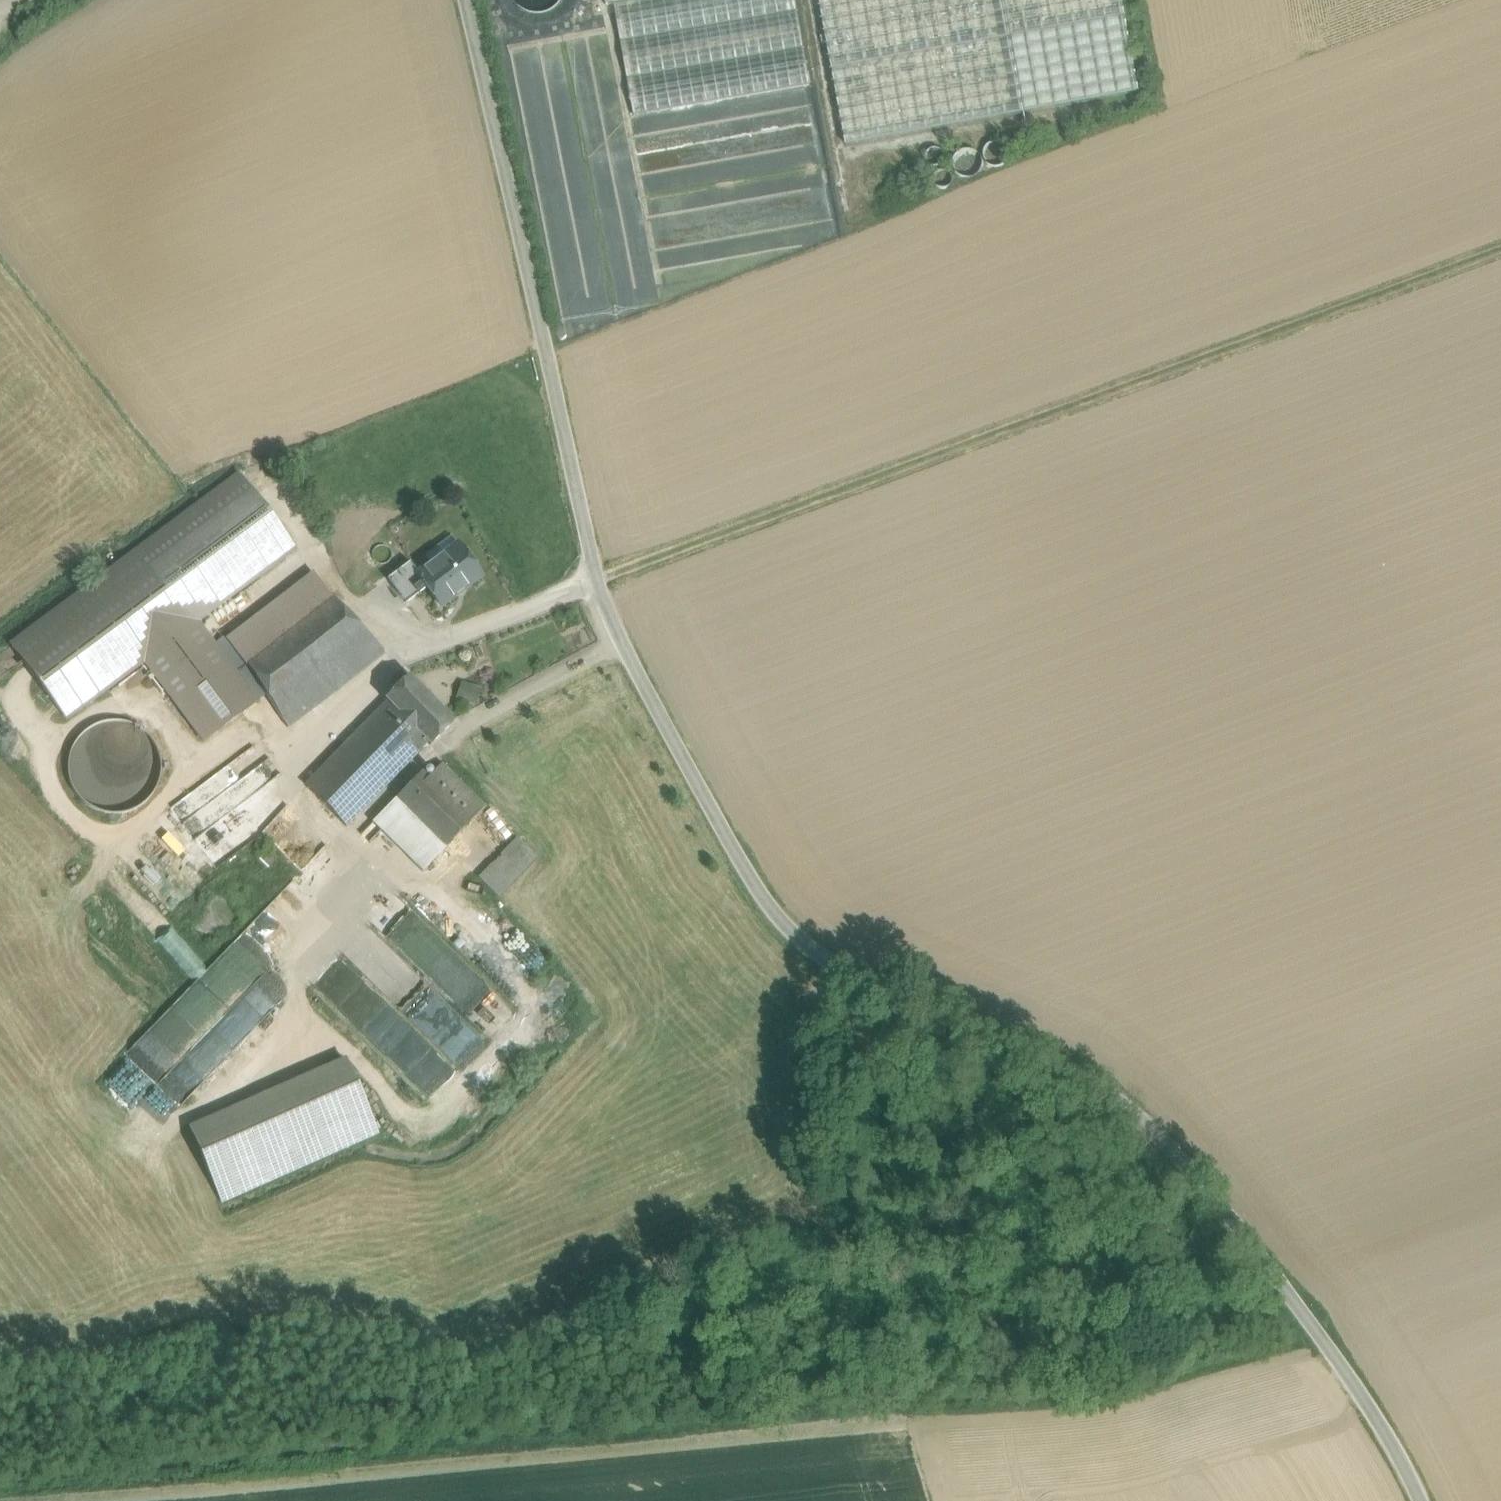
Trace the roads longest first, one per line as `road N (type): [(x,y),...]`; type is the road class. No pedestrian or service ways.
road 1 (tertiary): [(1420,1500),(1328,1335),(1150,1127),(1080,1072),(825,955),(762,898),(591,568),(464,0)]

